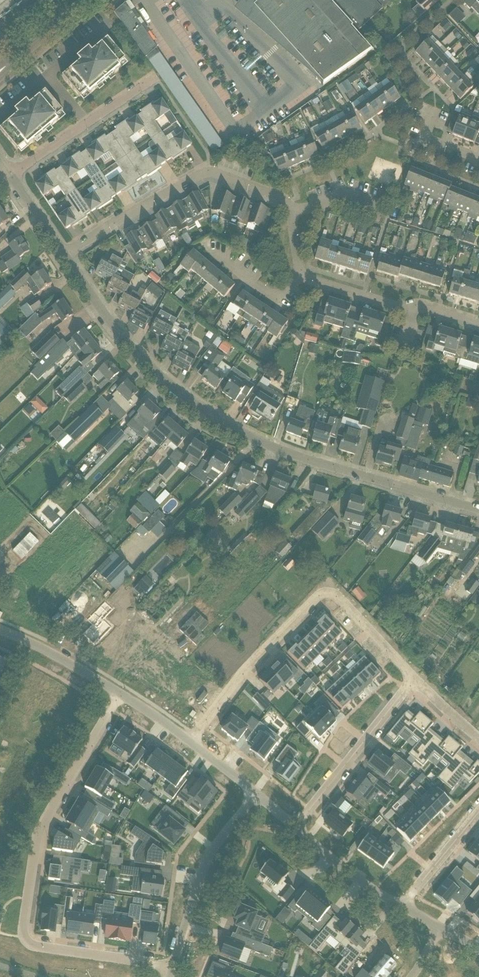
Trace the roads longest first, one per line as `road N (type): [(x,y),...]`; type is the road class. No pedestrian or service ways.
road 1 (residential): [(478,510),(292,455),(208,414),(132,348),(65,255)]
road 2 (residential): [(173,966),(40,947),(23,934),(39,832),(120,694)]
road 3 (residential): [(414,680),(338,599),(321,596),(239,677),(191,742)]
road 4 (residential): [(291,212),(279,197),(204,173),(65,255)]
road 5 (residential): [(173,966),(208,854),(257,794)]
road 6 (residential): [(414,680),(296,826)]
road 7 (residential): [(300,276),(478,321)]
road 8 (residential): [(120,694),(0,629)]
road 9 (residential): [(296,826),(401,906)]
road 10 (residential): [(478,811),(401,906)]

